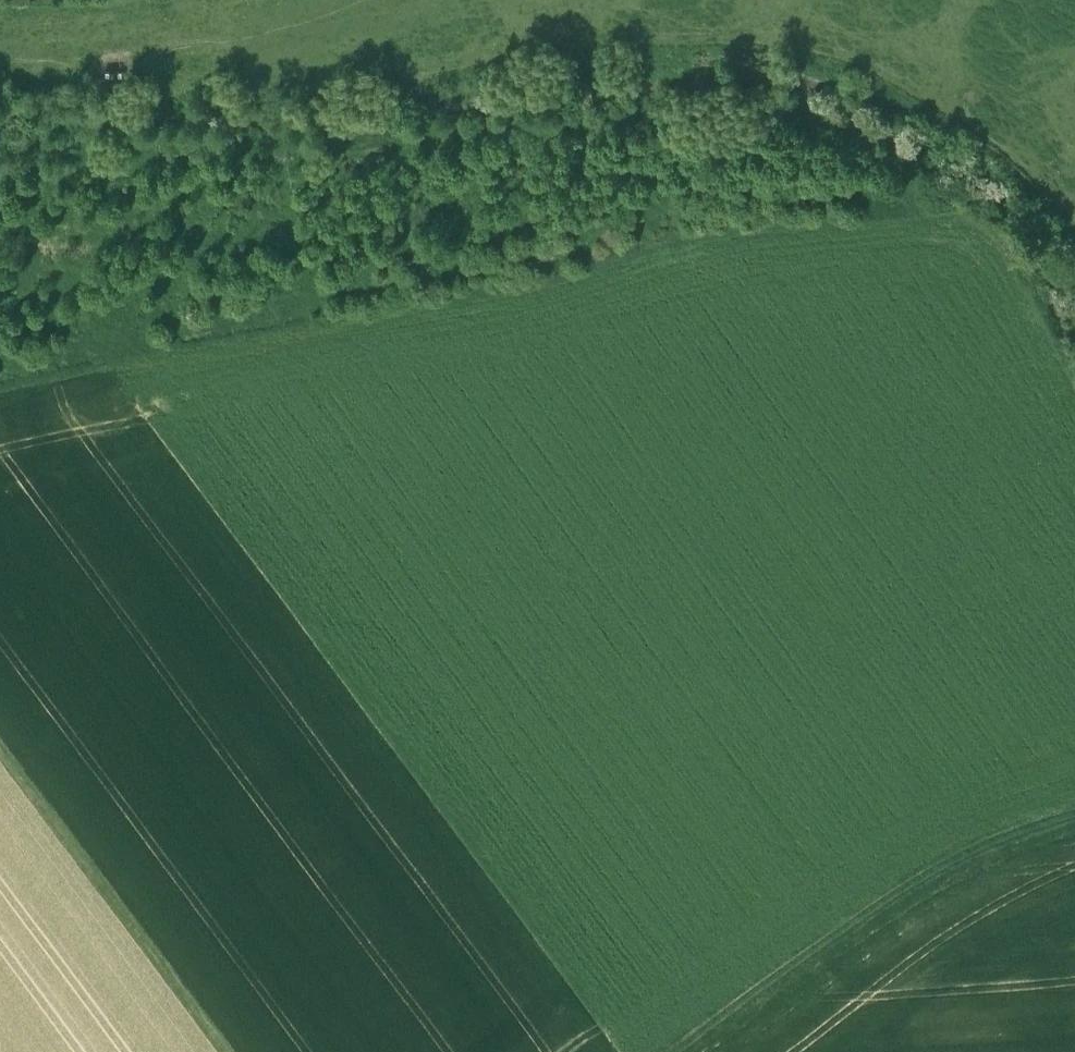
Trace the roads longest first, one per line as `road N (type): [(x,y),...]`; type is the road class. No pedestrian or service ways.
road 1 (track): [(676,1051),(913,887),(1074,820)]
road 2 (track): [(0,758),(220,1051)]

